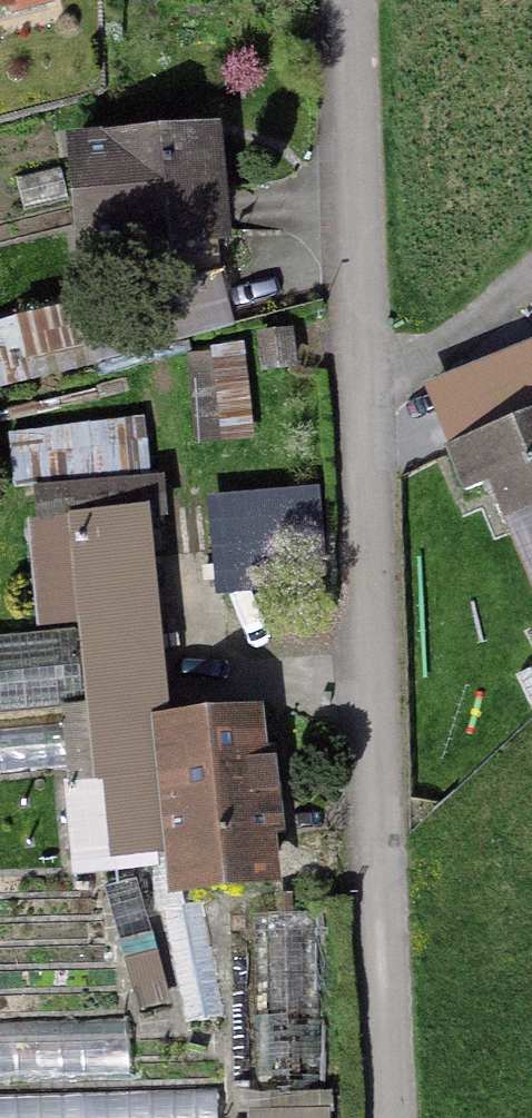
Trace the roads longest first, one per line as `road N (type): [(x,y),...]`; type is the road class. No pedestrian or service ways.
road 1 (residential): [(350,0),(392,1117)]

